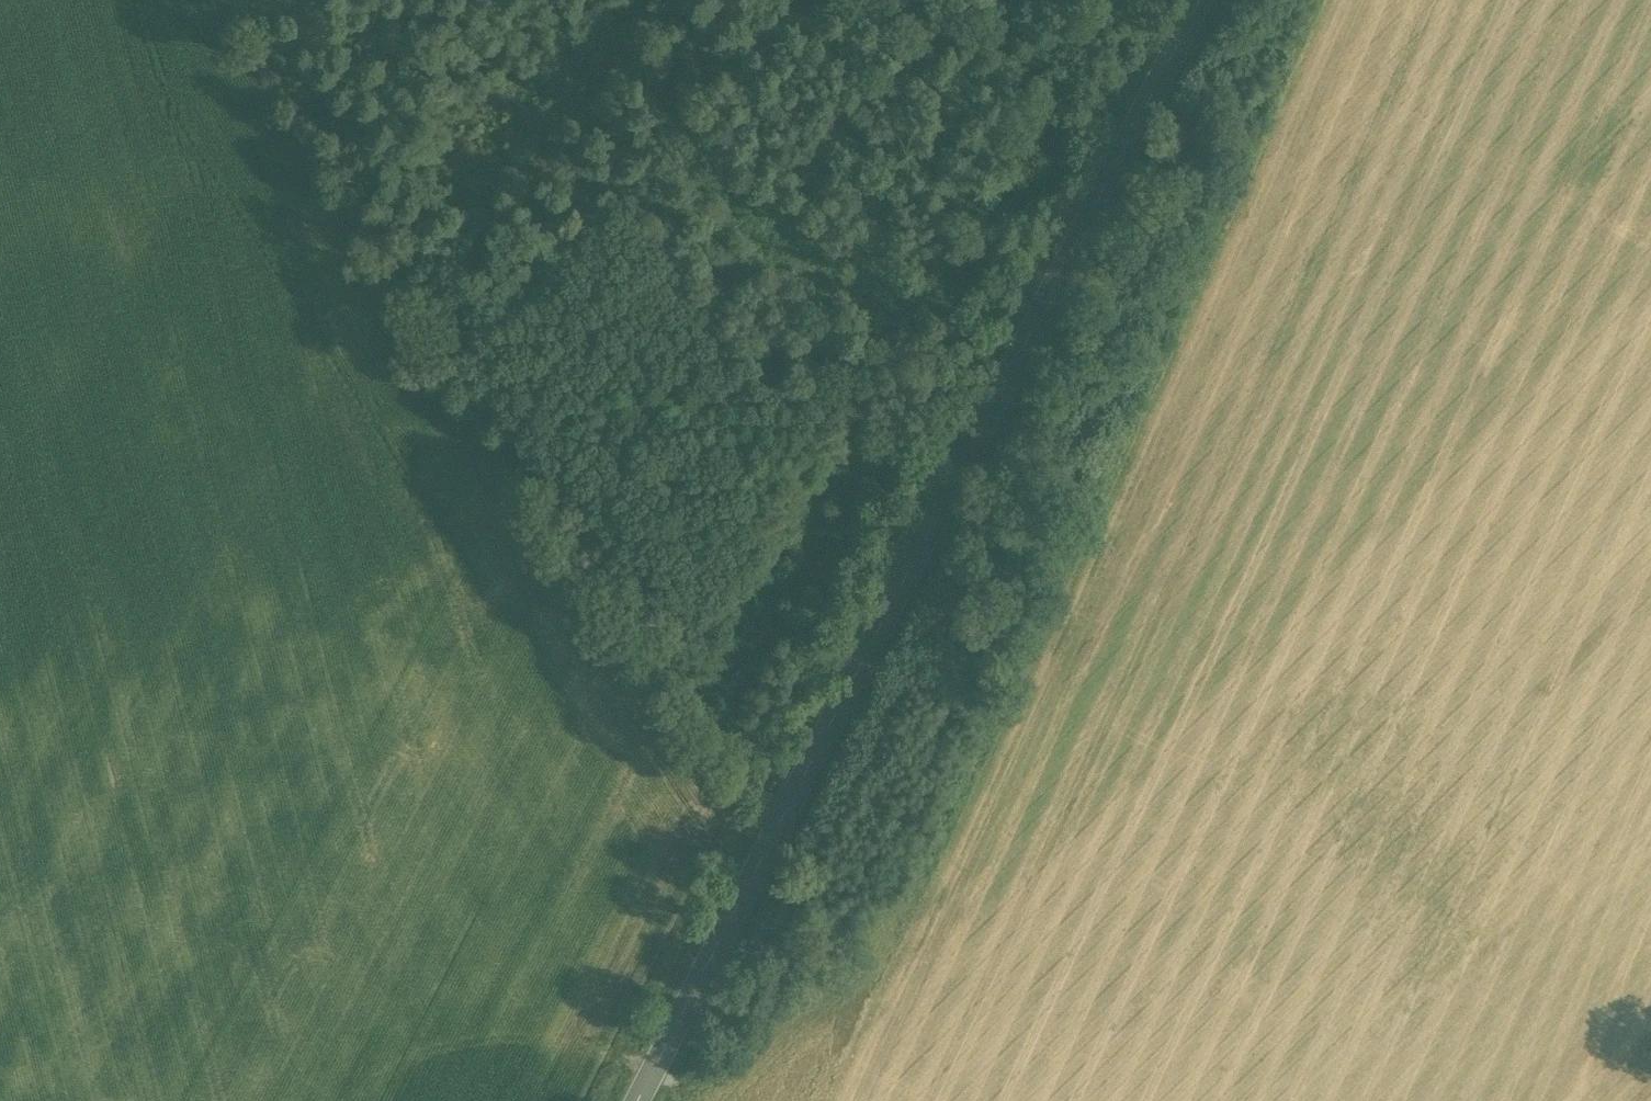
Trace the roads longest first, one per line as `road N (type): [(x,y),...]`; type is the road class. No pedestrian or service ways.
road 1 (secondary): [(636,1100),(1198,0)]

